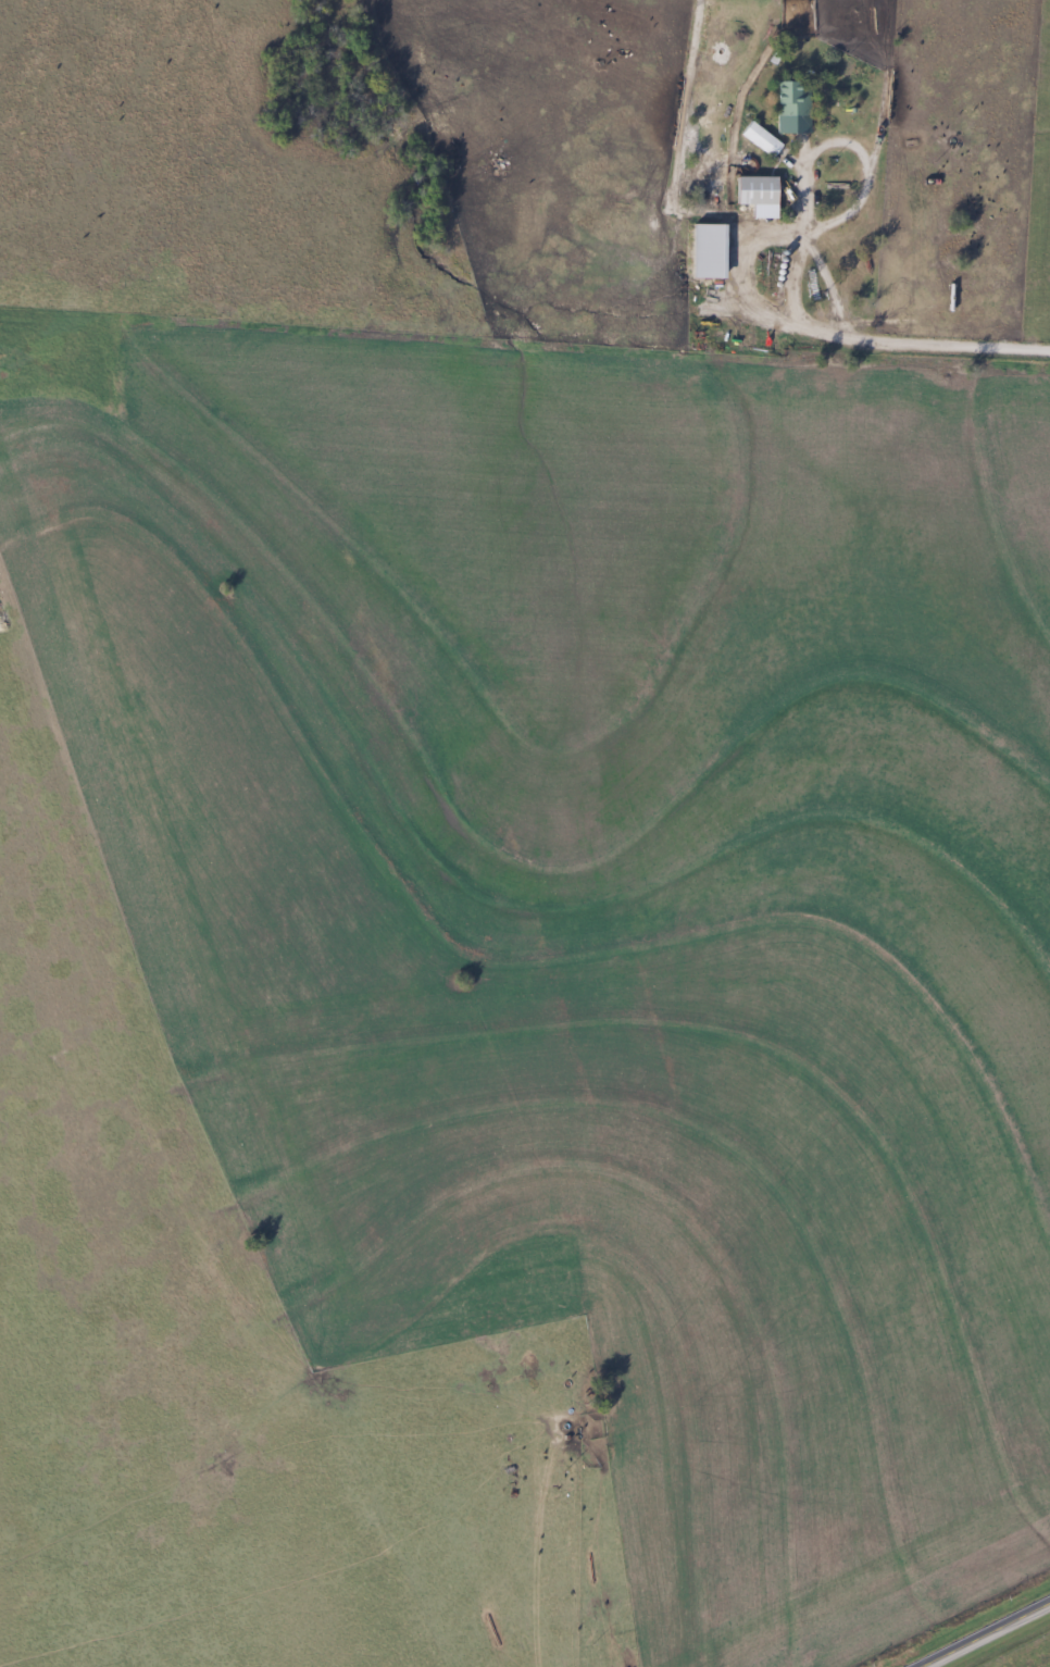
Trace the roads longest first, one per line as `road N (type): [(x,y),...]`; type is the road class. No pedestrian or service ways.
road 1 (secondary): [(923,1666),(1049,1604)]

